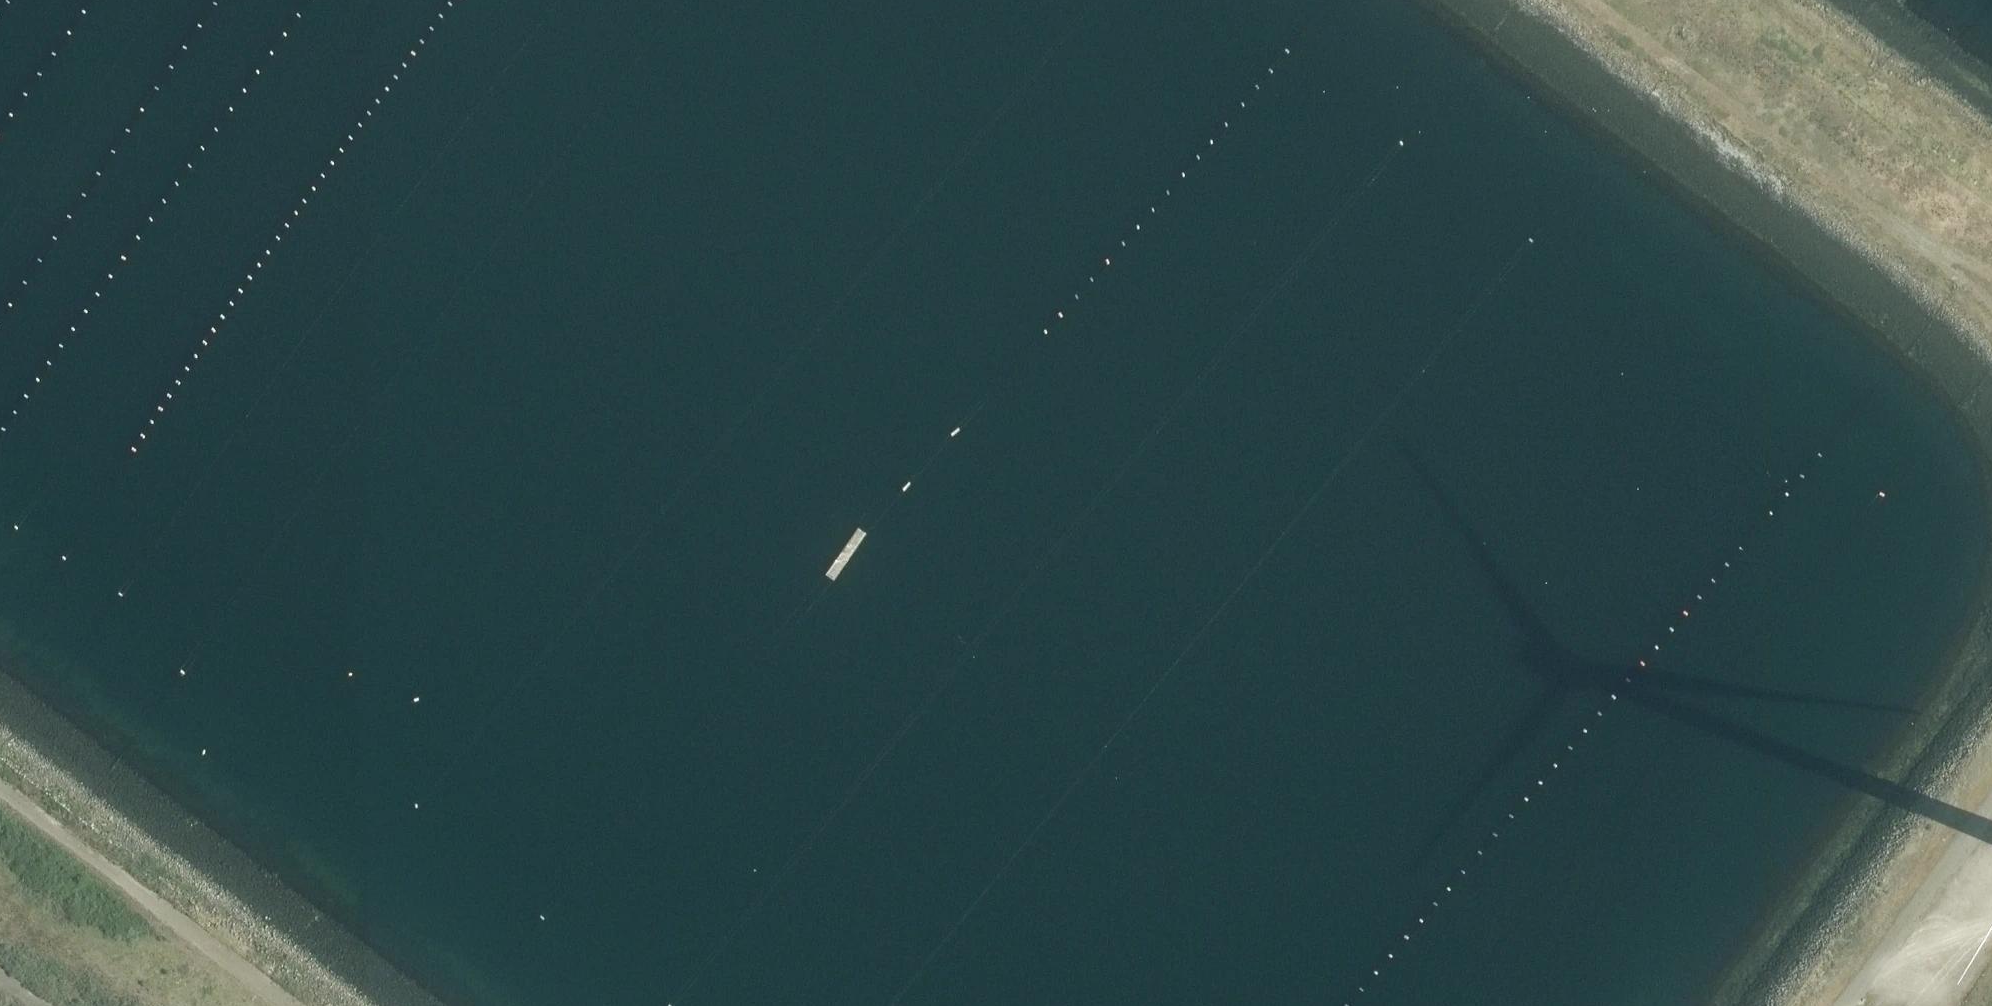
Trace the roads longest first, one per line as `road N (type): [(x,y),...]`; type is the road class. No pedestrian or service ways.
road 1 (unclassified): [(0,796),(282,1005)]
road 2 (unclassified): [(1844,1005),(1991,808)]

